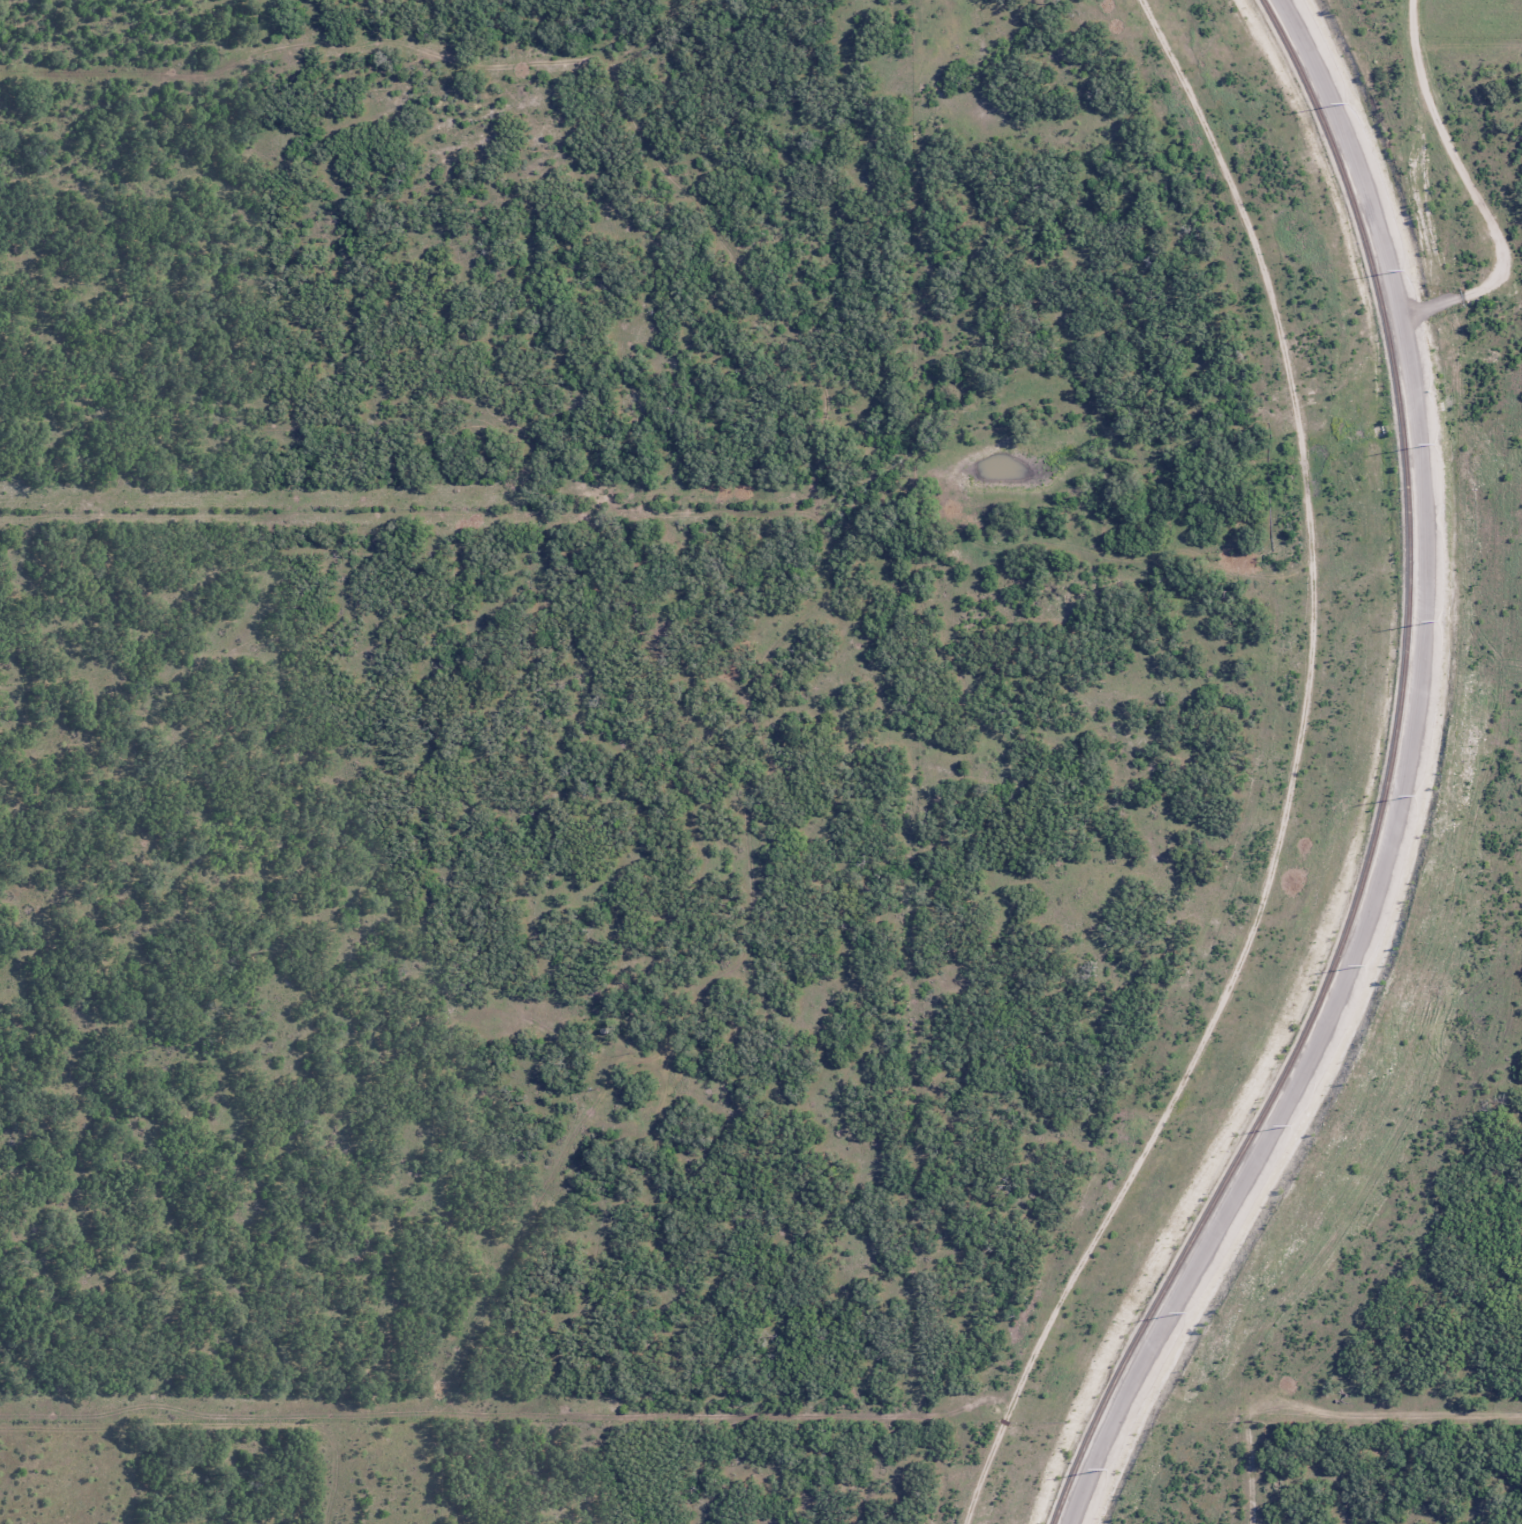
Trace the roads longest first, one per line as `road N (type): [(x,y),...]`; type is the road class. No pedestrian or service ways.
road 1 (residential): [(1256,1523),(1253,1422),(1264,1406),(1344,1416),(1521,1418)]

